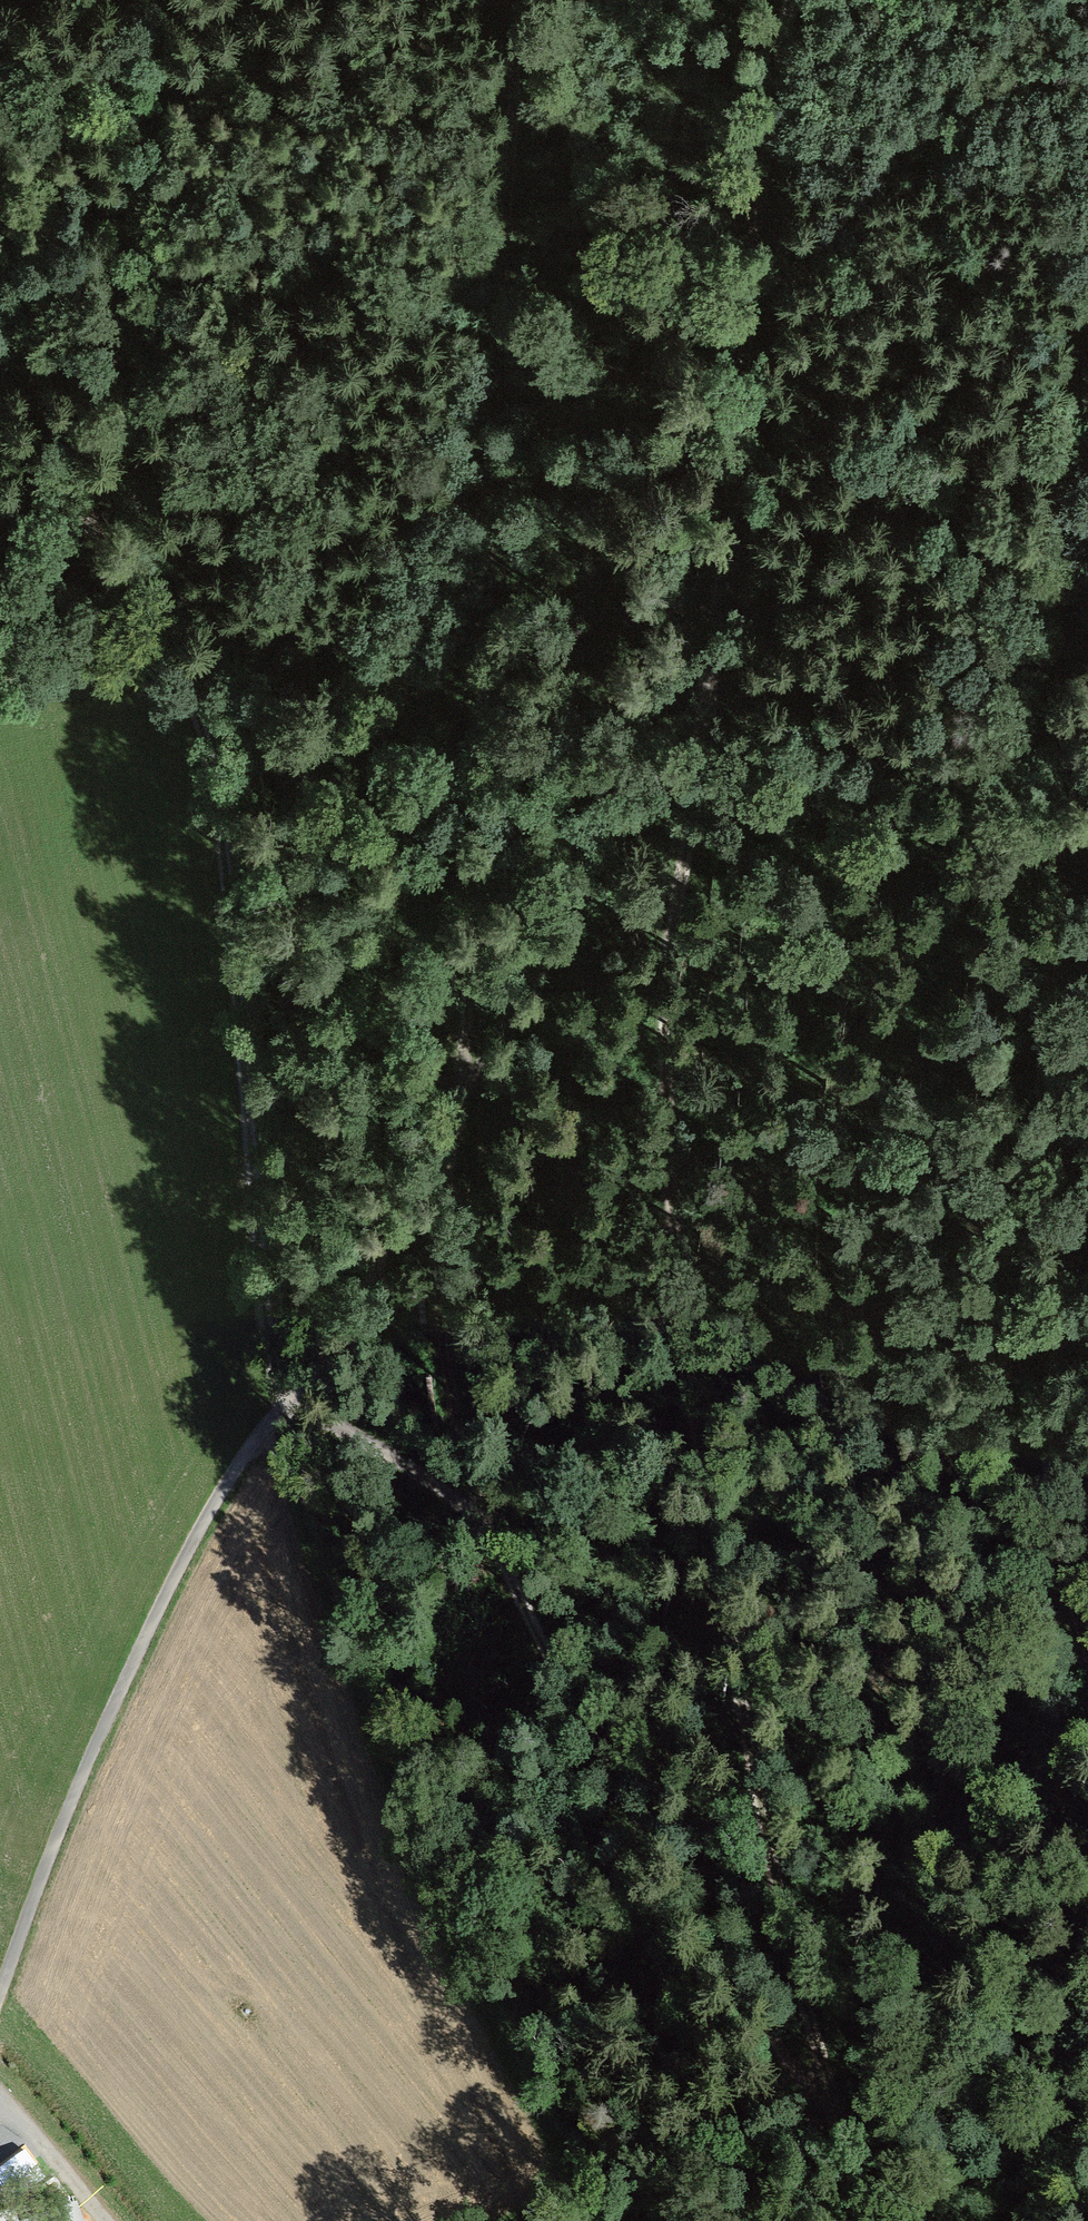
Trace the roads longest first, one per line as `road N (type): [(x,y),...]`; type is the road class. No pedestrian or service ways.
road 1 (track): [(464,1508),(436,1385),(426,1290),(476,846),(514,121),(511,0)]
road 2 (track): [(875,2211),(800,1994),(709,1544),(659,1064),(659,989),(697,728)]
road 3 (track): [(1087,1666),(1060,1582),(1008,1317),(1056,927),(1049,619),(1087,342)]
road 4 (track): [(285,1393),(464,1508),(543,1694),(629,1842),(875,2211)]
road 5 (track): [(285,1393),(441,1182),(557,911),(697,728)]
road 6 (track): [(173,669),(209,764),(264,1288),(285,1393)]
road 7 (track): [(697,728),(779,0)]
road 8 (track): [(0,1987),(110,1704),(253,1428),(285,1393)]
road 9 (track): [(149,0),(150,137),(133,382),(115,464),(75,509)]
road 10 (track): [(173,669),(121,602),(75,509),(24,516),(0,510)]
road 11 (track): [(0,2110),(55,2156),(107,2220)]

